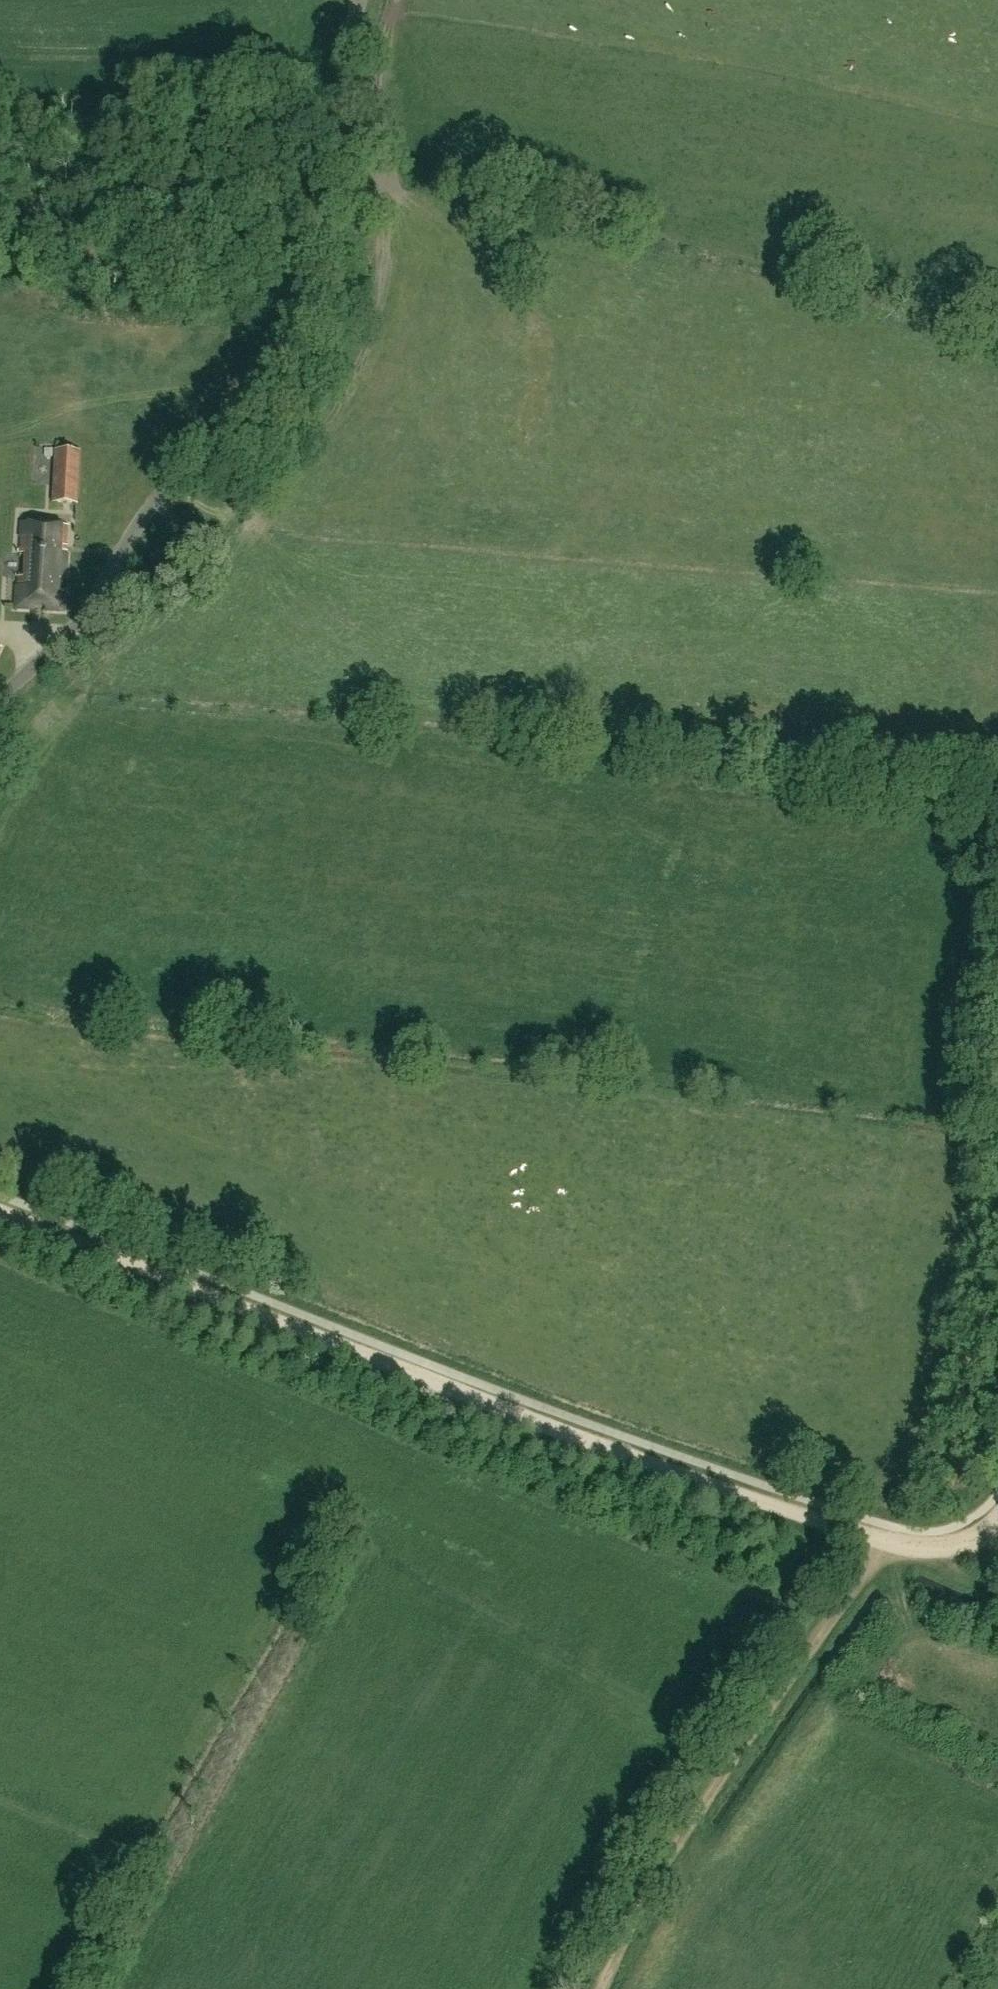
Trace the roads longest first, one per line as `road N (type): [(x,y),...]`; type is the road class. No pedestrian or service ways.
road 1 (track): [(0,1213),(599,1442),(887,1543)]
road 2 (unclassified): [(0,710),(77,637),(154,516),(280,380),(304,327),(363,0)]
road 3 (track): [(887,1543),(700,1800),(600,1988)]

